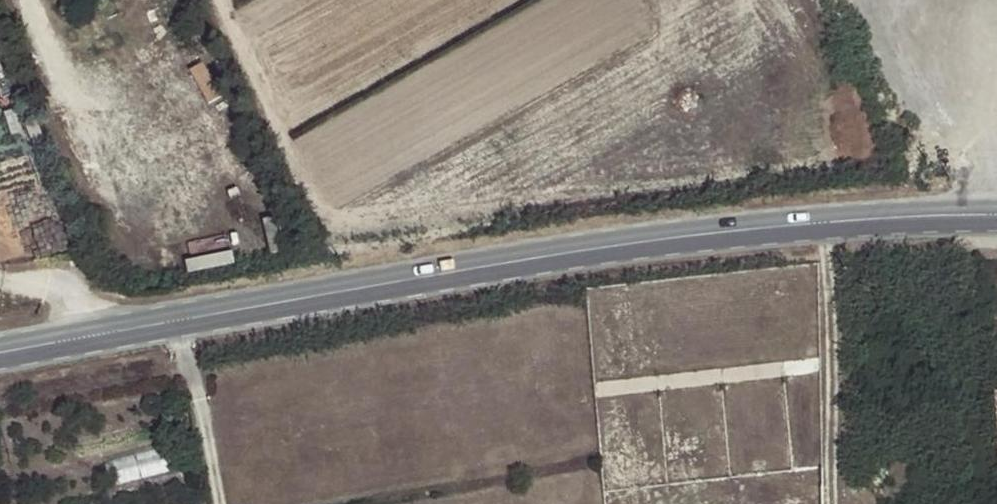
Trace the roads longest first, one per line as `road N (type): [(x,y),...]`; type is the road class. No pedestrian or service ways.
road 1 (primary): [(0,353),(690,236),(996,214)]
road 2 (track): [(774,0),(794,32),(789,59),(768,83),(566,191),(486,215),(340,233),(324,220),(219,0)]
road 3 (track): [(827,223),(831,503)]

